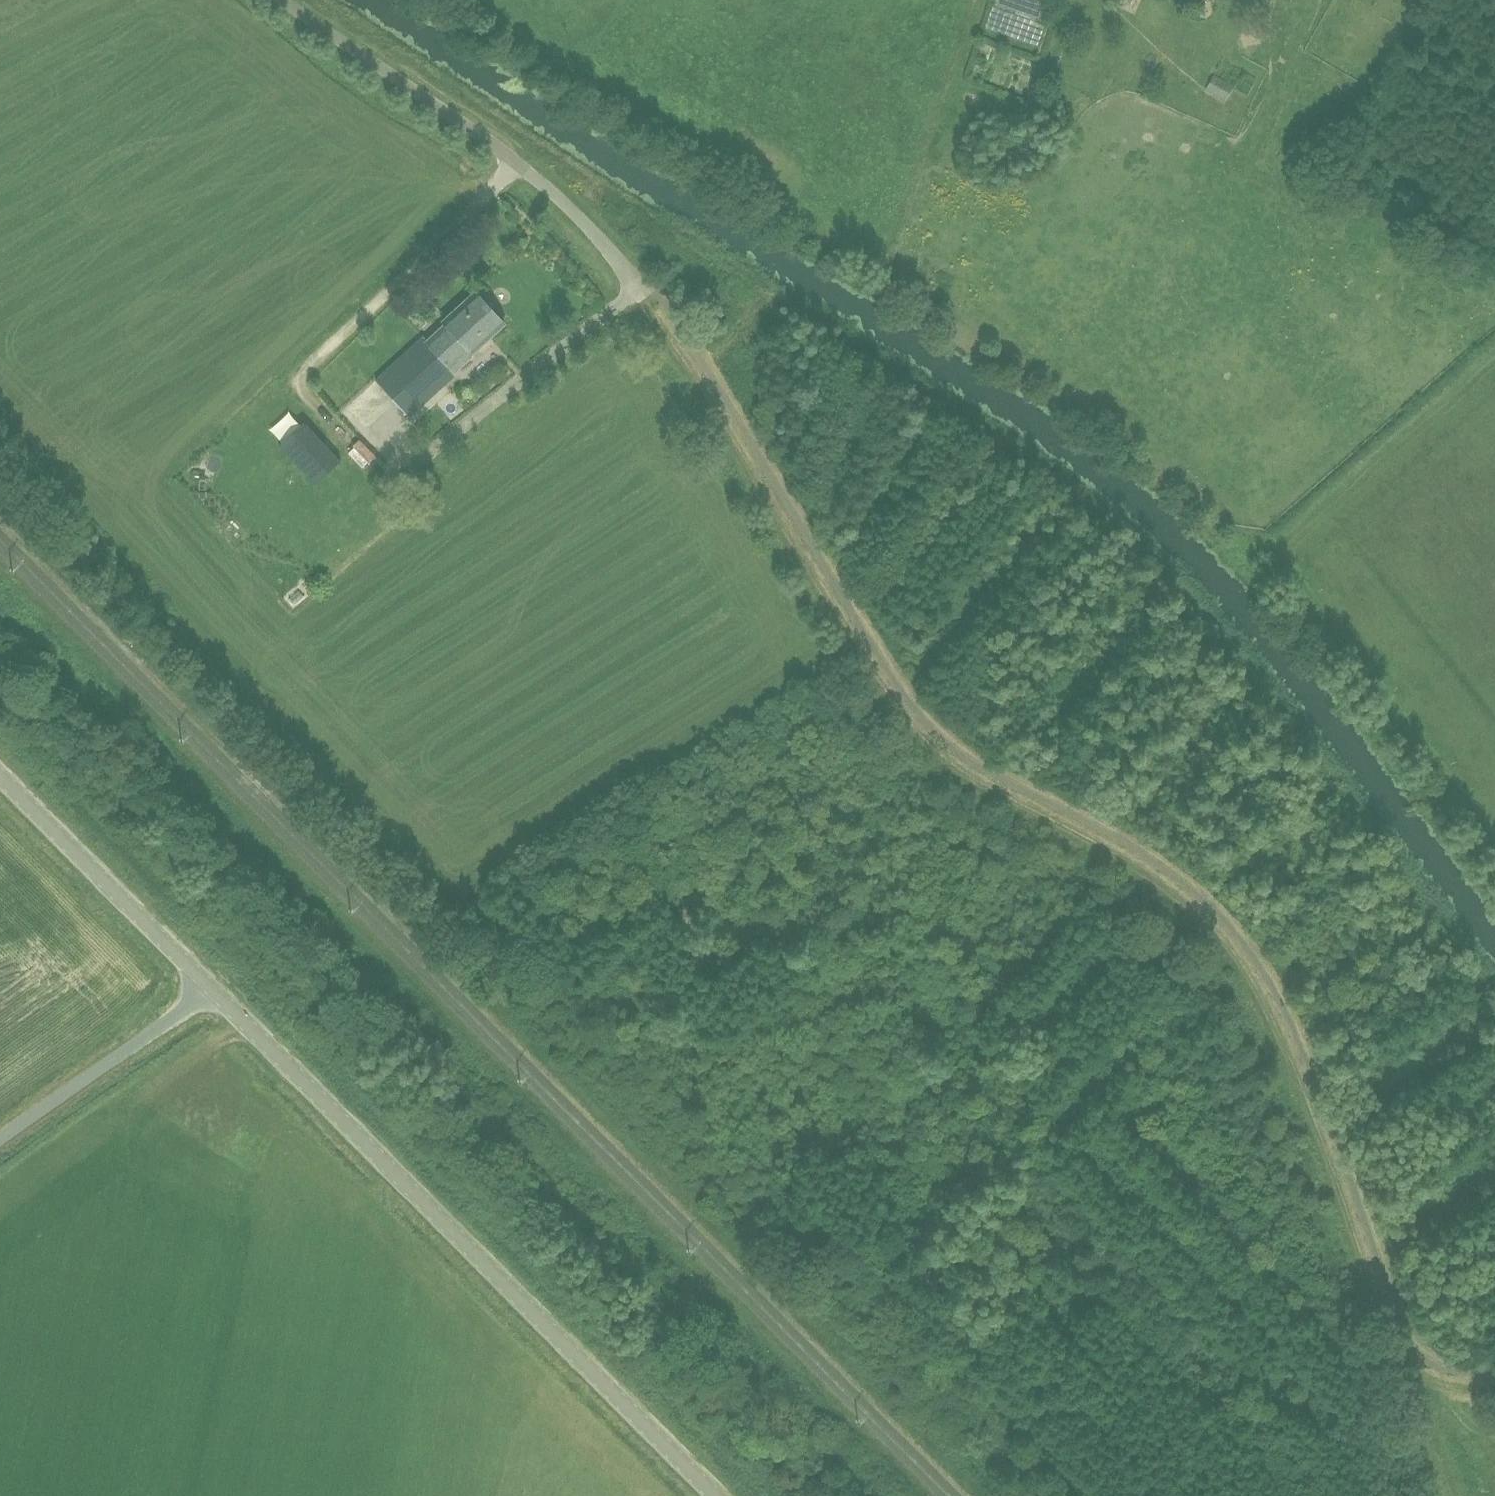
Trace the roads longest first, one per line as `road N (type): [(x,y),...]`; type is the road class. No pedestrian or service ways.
road 1 (tertiary): [(717,1495),(0,775)]
road 2 (unclassified): [(641,286),(518,164),(283,0)]

